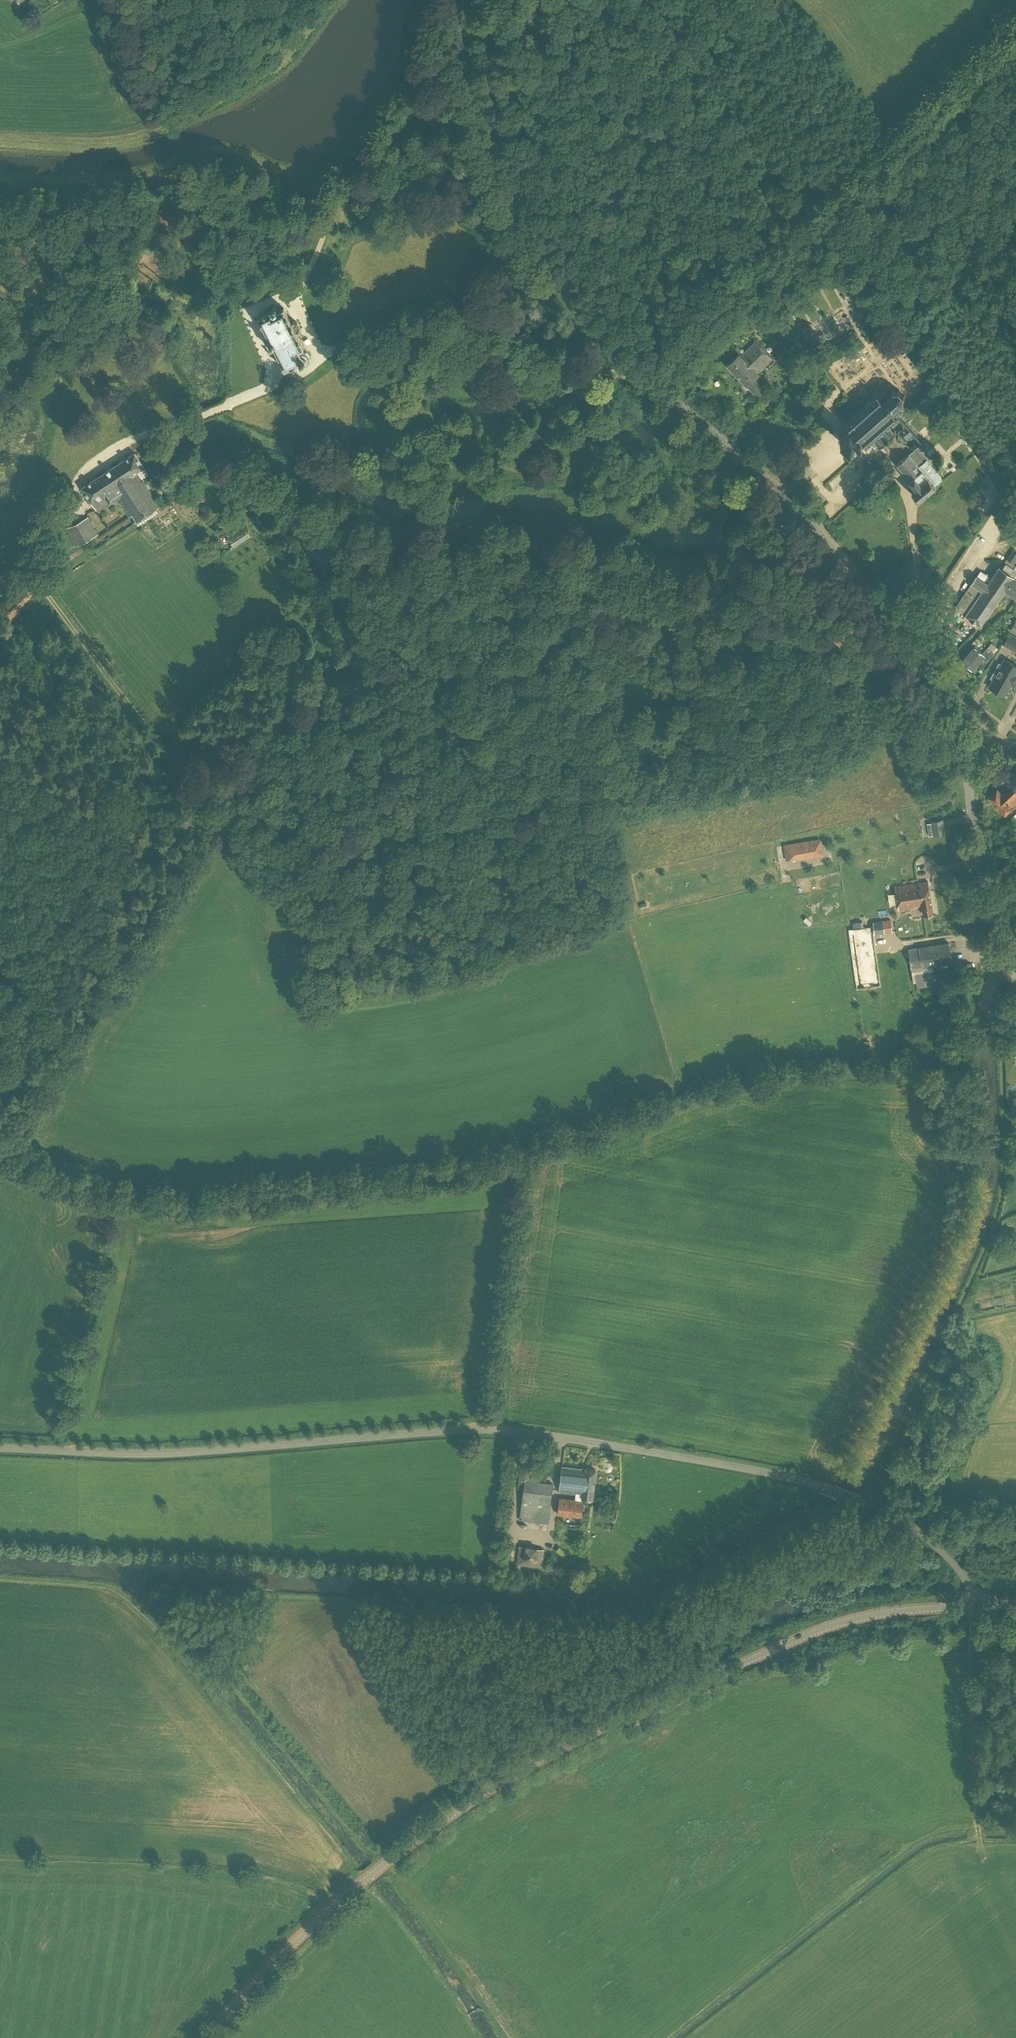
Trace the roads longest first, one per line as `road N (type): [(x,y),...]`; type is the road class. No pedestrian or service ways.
road 1 (unclassified): [(983,1607),(941,1550),(838,1488),(544,1435),(479,1426),(286,1446),(0,1447)]
road 2 (tertiary): [(209,2037),(354,1889),(517,1773),(797,1639),(894,1613),(983,1607)]
road 3 (track): [(222,824),(316,929),(328,939),(360,938),(518,792),(797,758),(823,747),(872,706),(898,642)]
road 4 (tertiary): [(909,655),(780,492),(615,350),(553,276),(502,167),(455,0)]
road 5 (track): [(233,476),(366,536),(576,562),(854,650),(895,653)]
road 6 (track): [(45,588),(222,824)]
road 7 (residential): [(1015,980),(1001,961),(969,804),(967,773),(987,732)]
road 8 (residential): [(1012,509),(909,655)]

